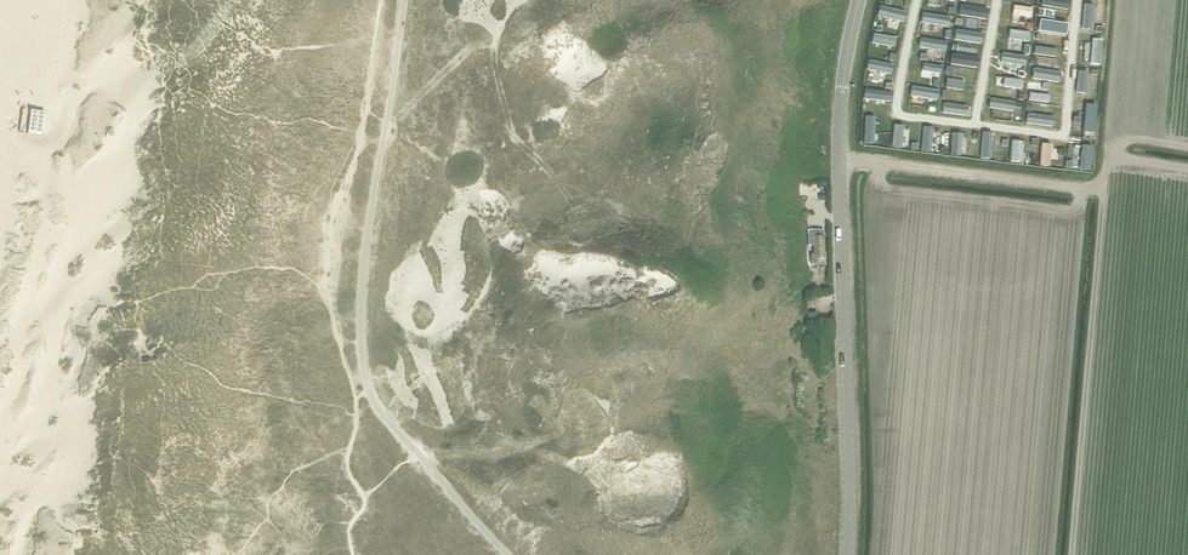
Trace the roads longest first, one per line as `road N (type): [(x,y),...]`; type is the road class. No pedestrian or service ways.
road 1 (tertiary): [(850,554),(839,116),(860,0)]
road 2 (track): [(1071,554),(1097,181)]
road 3 (track): [(840,161),(1081,189),(1103,175),(1106,155),(1187,168)]
road 4 (track): [(1108,134),(1120,0)]

